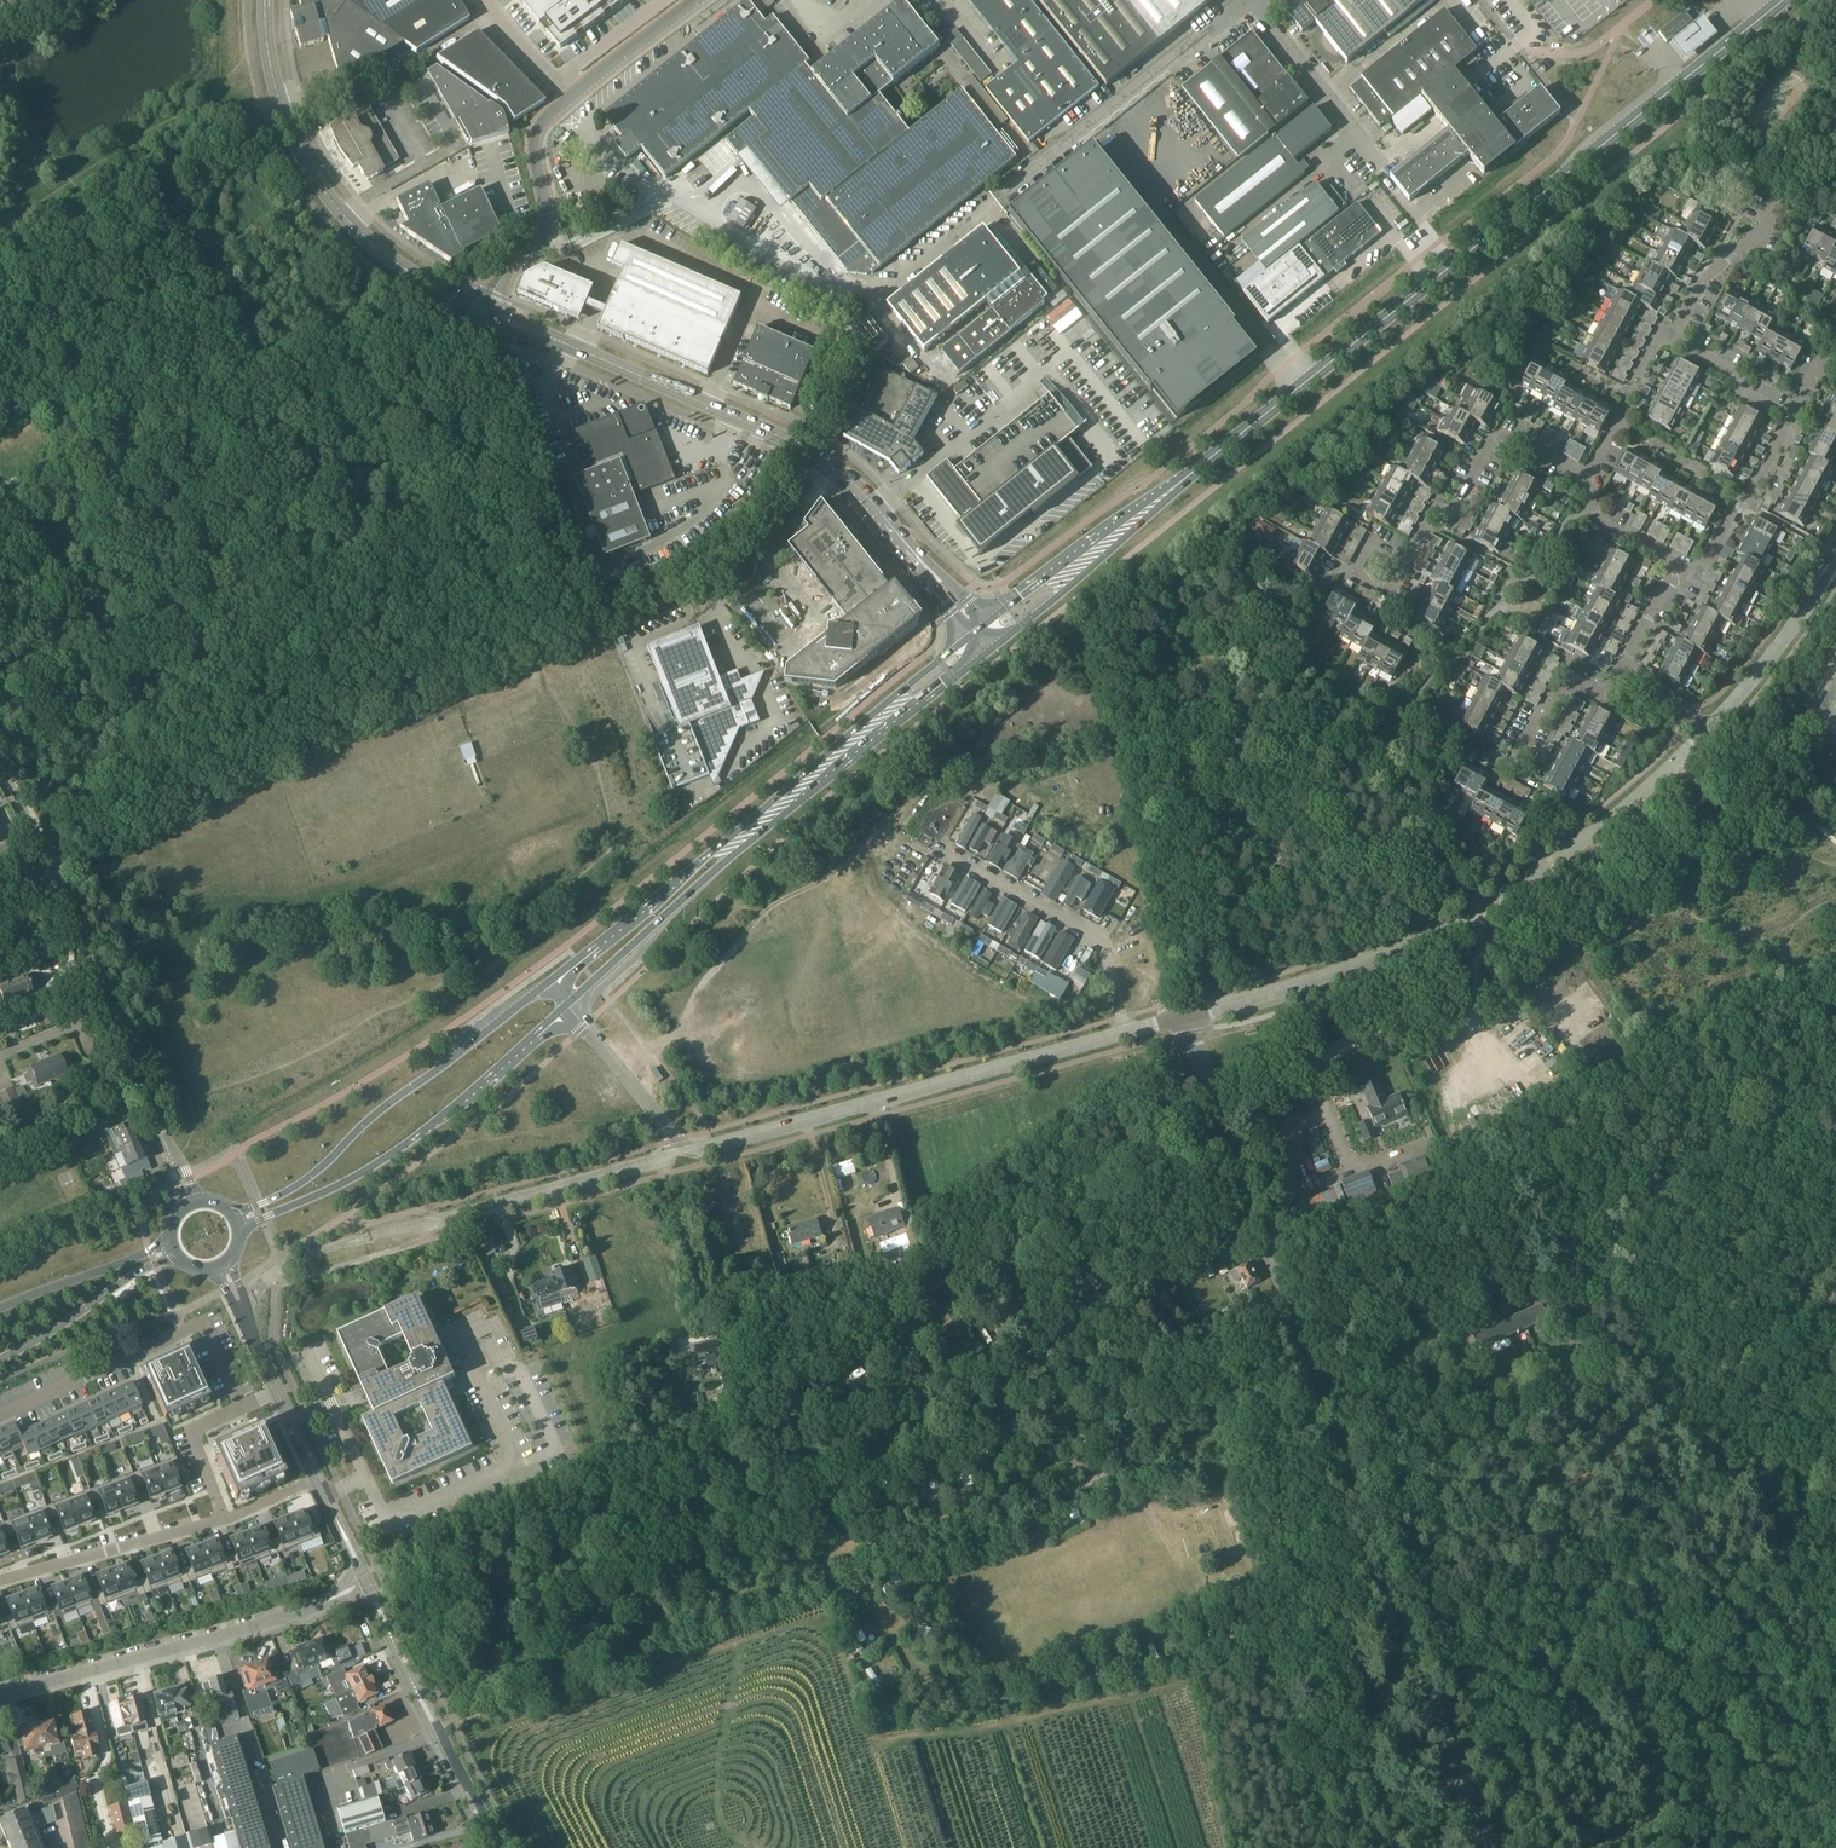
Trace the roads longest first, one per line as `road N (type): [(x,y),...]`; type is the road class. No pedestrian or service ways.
road 1 (track): [(434,1730),(806,1593),(1140,1440),(1148,1427),(1313,1367)]
road 2 (unclassified): [(1483,1847),(1186,1015)]
road 3 (secondary): [(1784,0),(1211,457)]
road 4 (unclassified): [(1186,1015),(1361,964),(1471,912),(1600,829),(1706,730)]
road 5 (secondary): [(569,1008),(717,870),(986,651)]
road 6 (secondary): [(971,634),(549,983)]
road 7 (unclassified): [(1247,0),(866,298)]
road 8 (unclassified): [(689,1148),(1125,1032)]
road 9 (secondary): [(241,1232),(391,1156),(569,1008)]
road 10 (secondary): [(549,983),(363,1125),(308,1179),(236,1216)]
road 11 (unclassified): [(889,530),(802,447),(557,340)]
road 12 (residential): [(0,1694),(289,1616),(362,1581)]
road 13 (unclassified): [(190,1203),(49,867)]
road 14 (unclassified): [(364,1238),(689,1148)]
road 15 (unclassified): [(408,270),(371,242),(306,164),(275,85),(265,0)]
road 16 (residential): [(241,1406),(203,1322),(0,1415)]
road 17 (secondary): [(498,1847),(362,1581)]
road 18 (secondary): [(995,644),(1083,576),(1211,457)]
road 19 (secondary): [(1211,457),(983,624)]
road 20 (residential): [(1125,1032),(1100,941),(940,849)]
road 21 (residential): [(1587,478),(1501,434),(1411,556)]
road 22 (unclassified): [(569,97),(550,110),(533,140),(547,230),(484,304)]
road 23 (residential): [(223,1518),(0,1579)]
road 24 (residential): [(1667,329),(1722,261),(1792,200),(1835,198)]
road 25 (unclassified): [(1706,730),(1835,560)]
road 26 (secondary): [(362,1581),(277,1390)]
road 27 (unclassified): [(1379,161),(1248,0)]
road 28 (residential): [(1792,410),(1780,445),(1707,563),(1676,567)]
road 29 (secondary): [(0,1358),(176,1255)]
road 30 (unclassified): [(689,1148),(569,1008)]
road 31 (secondary): [(170,1241),(0,1310)]
road 32 (residential): [(1516,764),(1563,679),(1603,694),(1624,662)]
road 33 (unclassified): [(696,0),(569,97)]
road 34 (residential): [(1792,410),(1732,374),(1734,361),(1667,329)]
road 35 (residential): [(241,1406),(191,1430),(223,1518)]
road 36 (secondary): [(277,1390),(224,1266)]
road 37 (unclassified): [(983,624),(968,600),(889,530)]
road 38 (residential): [(1676,567),(1611,527),(1590,500),(1587,478)]
road 39 (unclassified): [(889,530),(971,634)]
road 40 (unclassified): [(569,97),(482,0)]
road 41 (residential): [(1411,556),(1371,536),(1353,572),(1394,591)]

